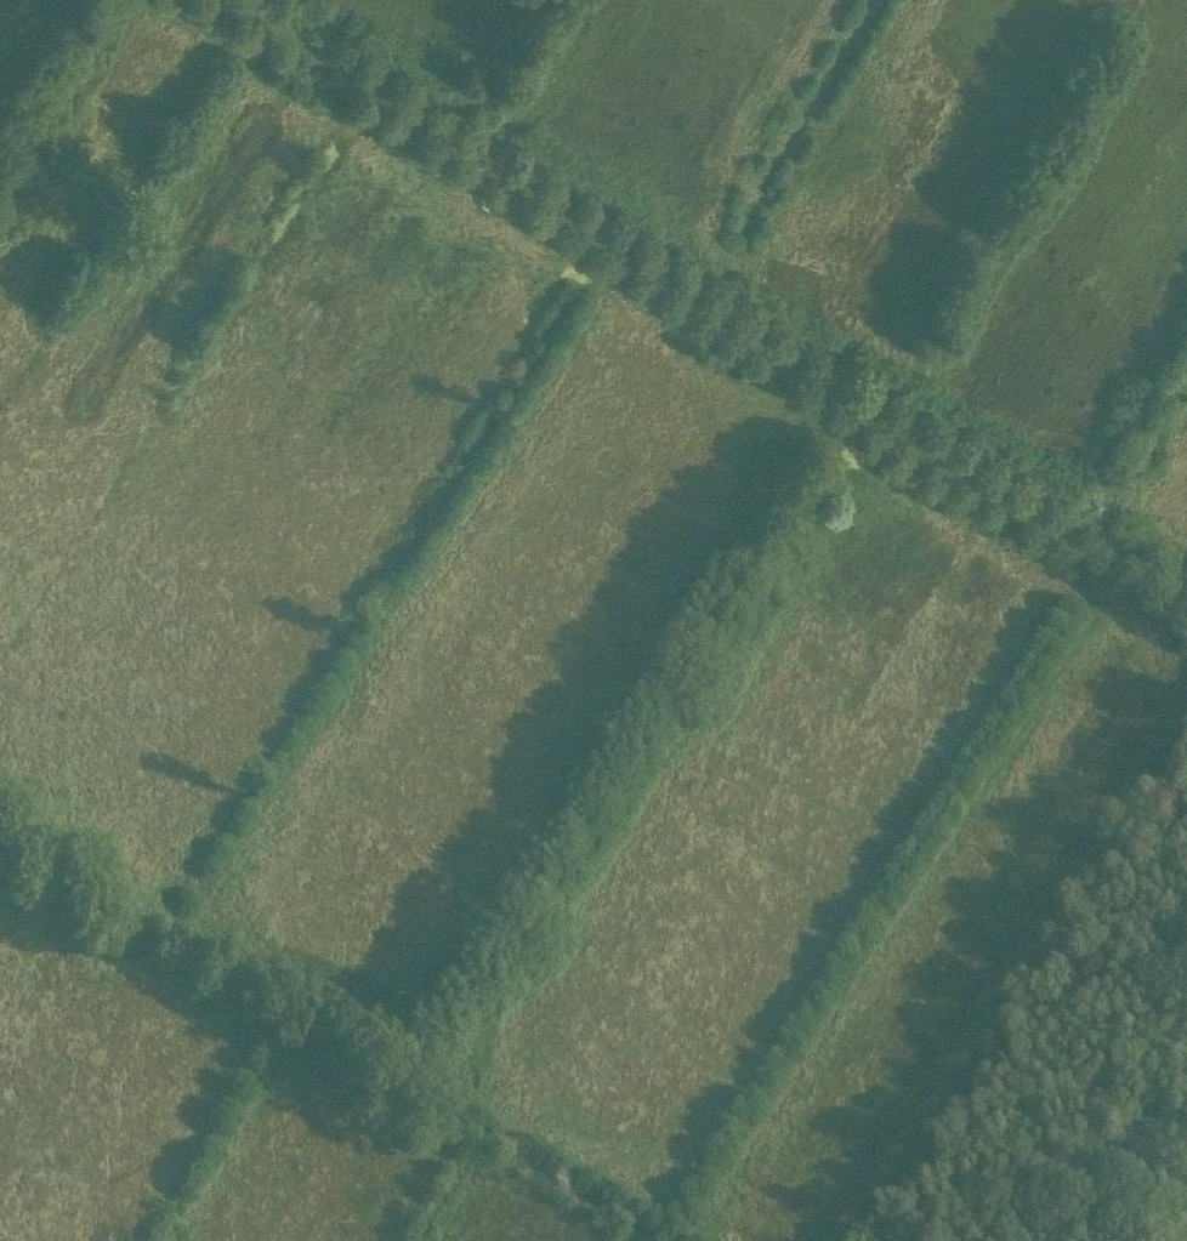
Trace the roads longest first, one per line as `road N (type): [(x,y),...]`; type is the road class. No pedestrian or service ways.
road 1 (track): [(245,0),(1186,608)]

